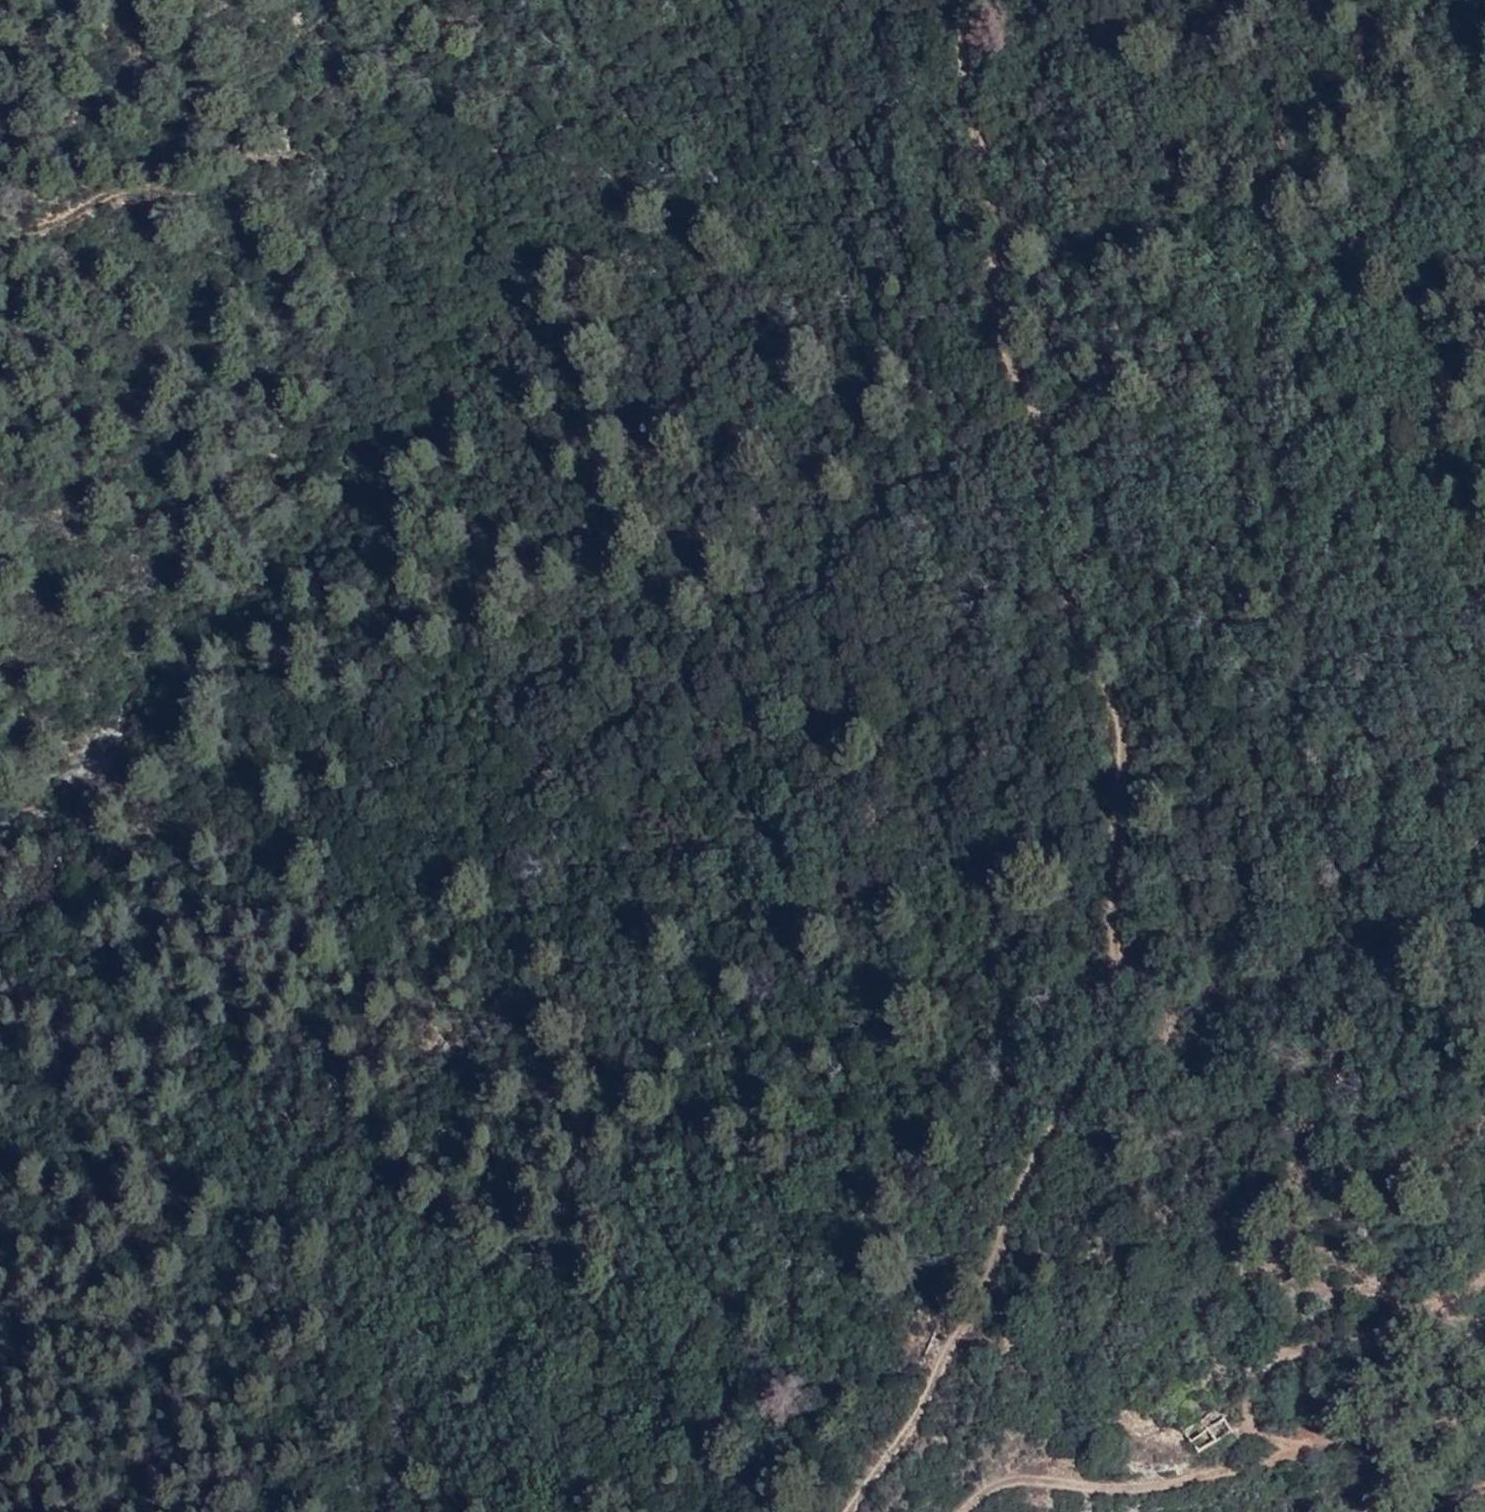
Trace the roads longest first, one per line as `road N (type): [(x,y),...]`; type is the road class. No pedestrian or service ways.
road 1 (track): [(963,0),(999,316),(1091,658),(1126,898),(1019,1203),(934,1383),(842,1511)]
road 2 (track): [(969,1511),(1015,1480),(1108,1489),(1190,1480),(1334,1427),(1412,1418),(1484,1423)]

